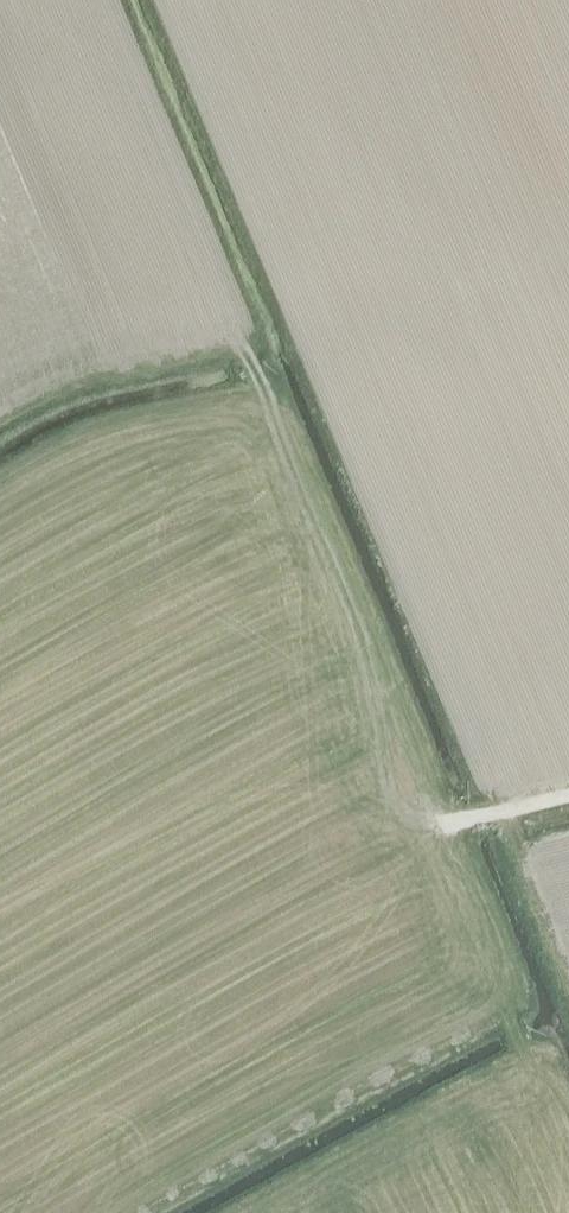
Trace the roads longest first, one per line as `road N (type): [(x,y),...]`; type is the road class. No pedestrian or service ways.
road 1 (track): [(568,795),(441,824)]

